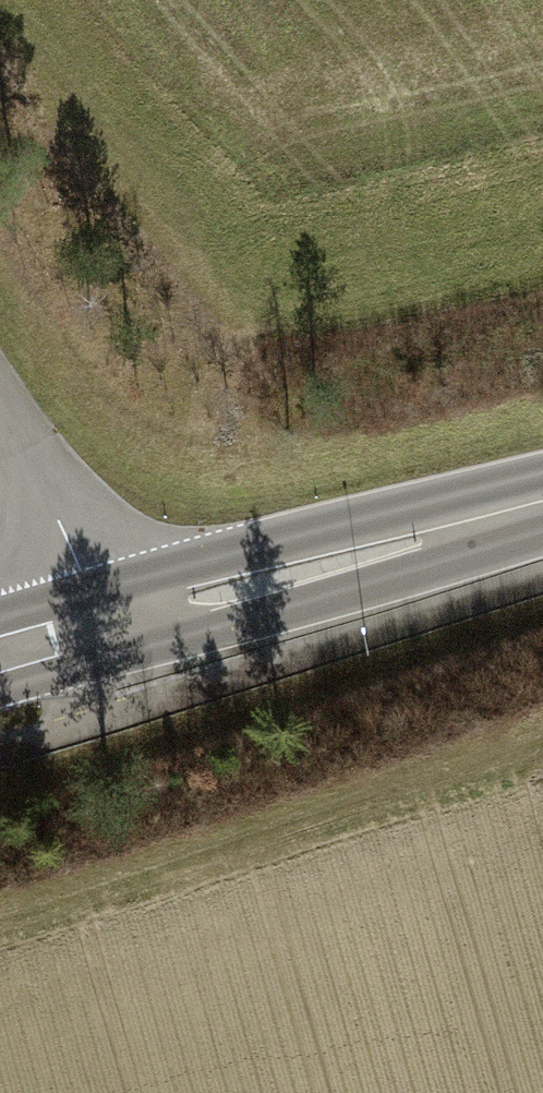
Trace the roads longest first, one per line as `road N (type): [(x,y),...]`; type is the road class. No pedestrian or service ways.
road 1 (track): [(542,733),(0,914)]
road 2 (secondary): [(542,497),(105,623)]
road 3 (unclassified): [(105,623),(0,408)]

